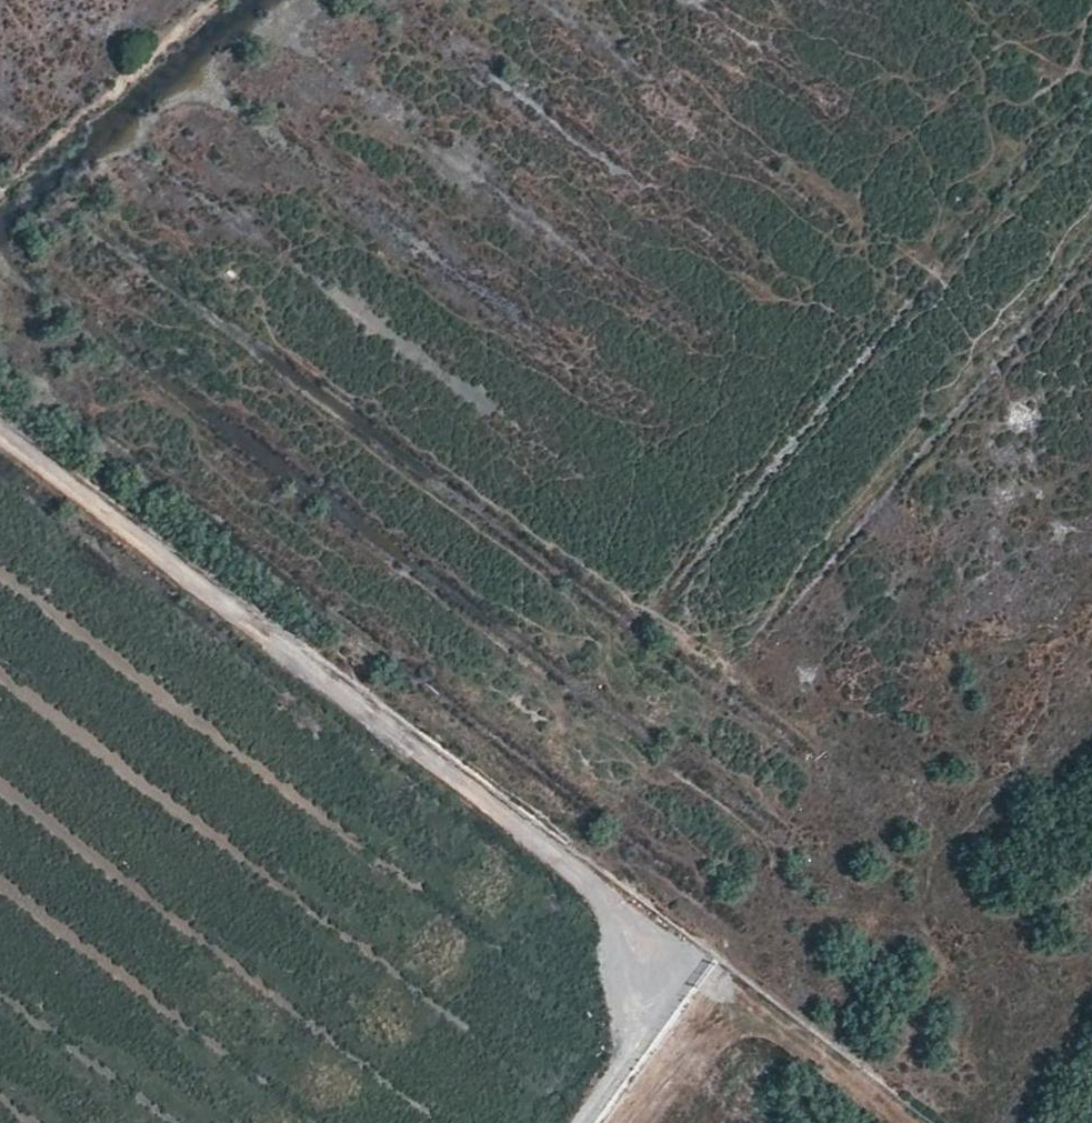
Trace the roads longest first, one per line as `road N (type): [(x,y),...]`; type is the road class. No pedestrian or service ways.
road 1 (track): [(0,443),(587,880),(631,935)]
road 2 (track): [(585,1122),(668,1002),(667,978),(631,935)]

